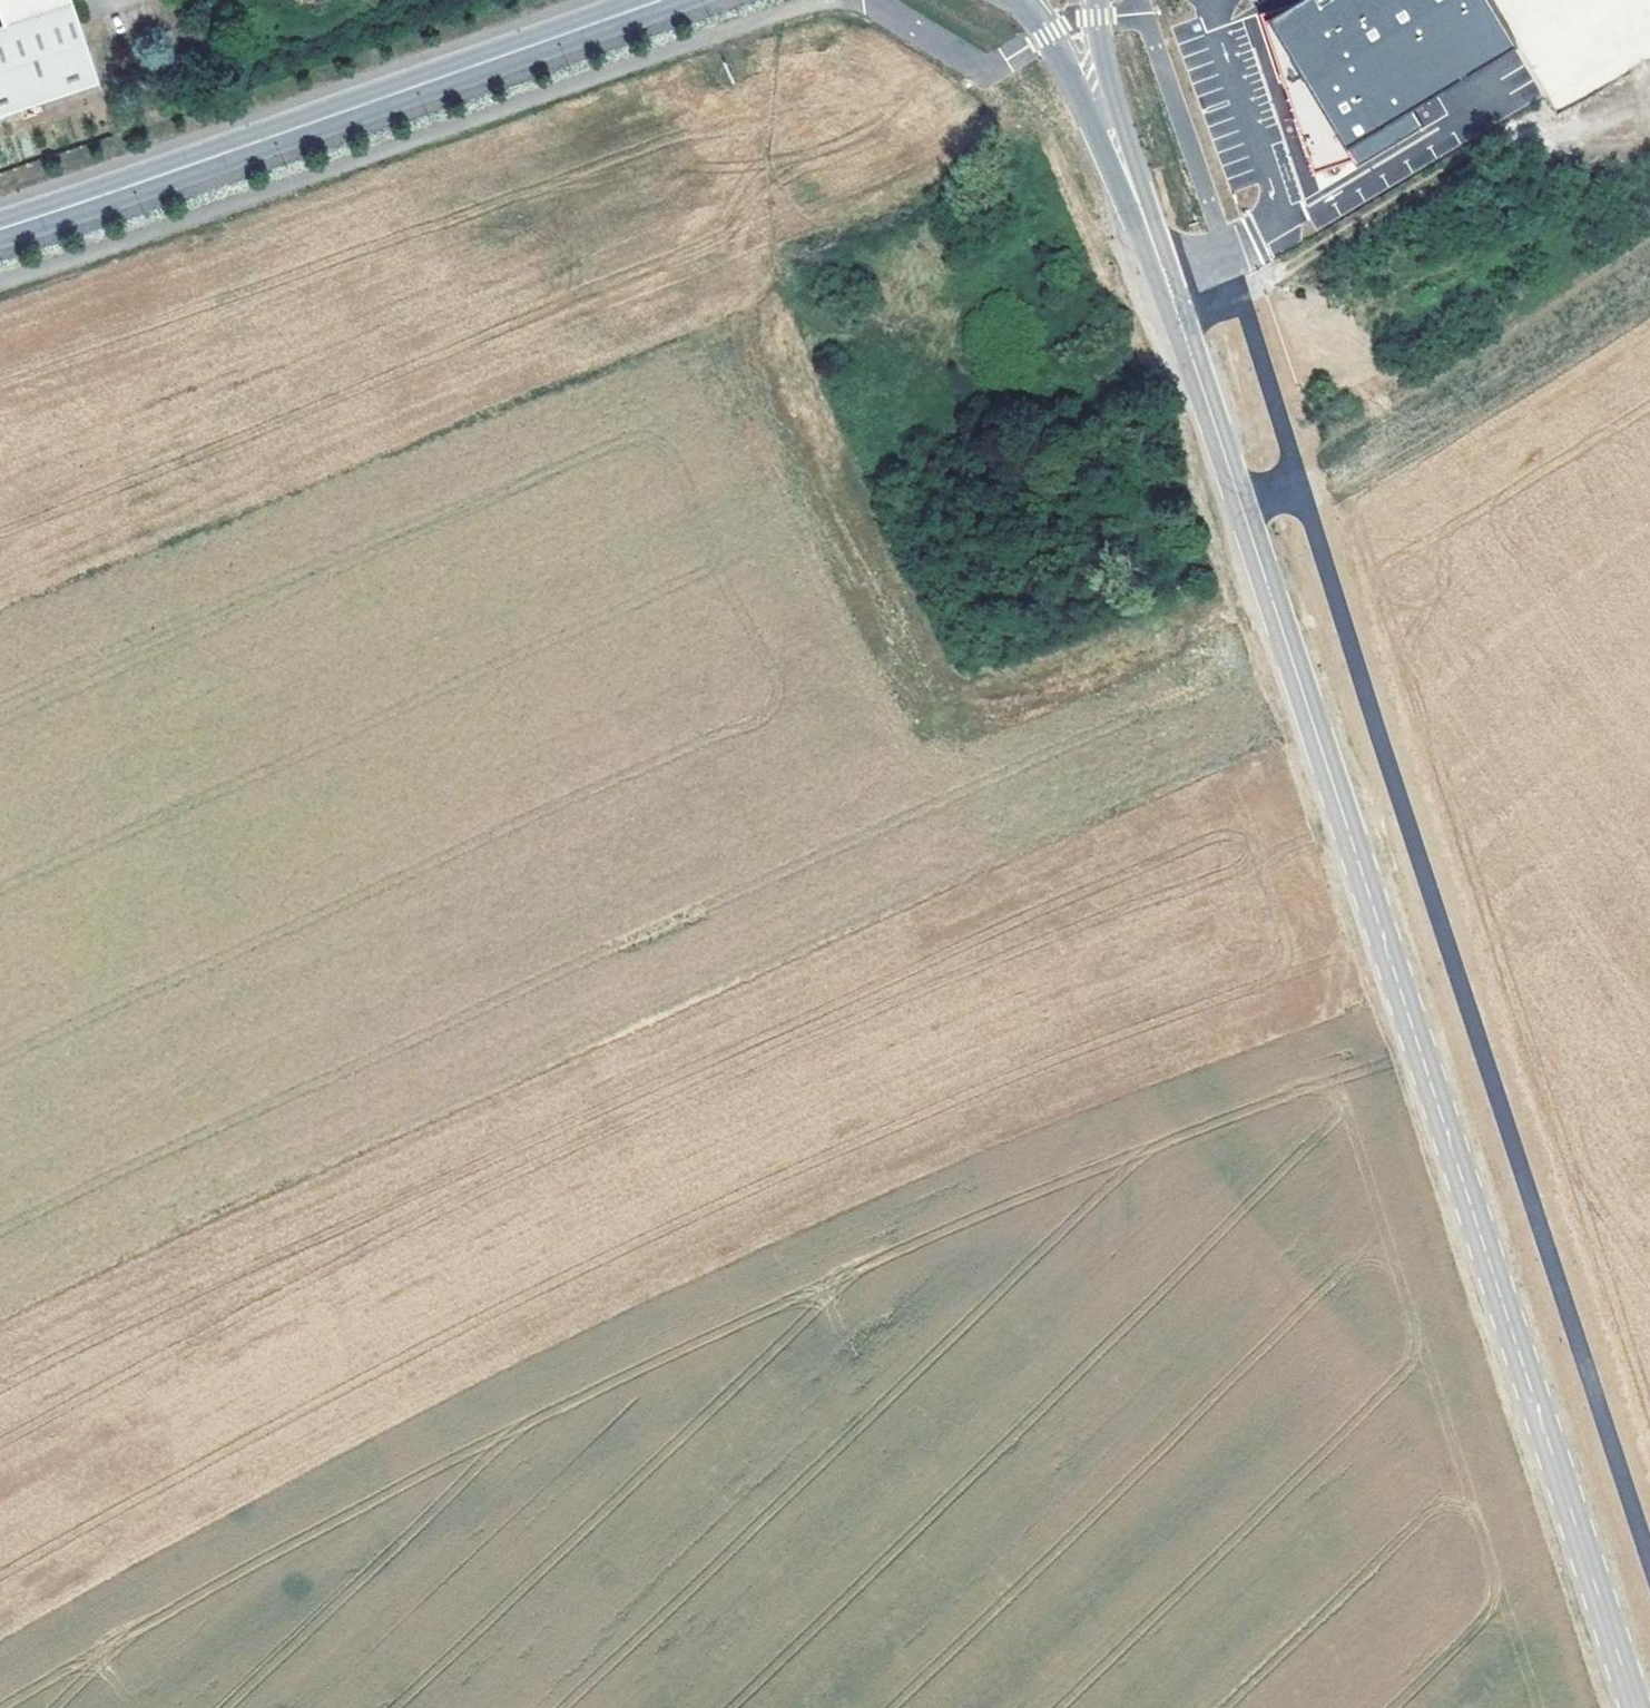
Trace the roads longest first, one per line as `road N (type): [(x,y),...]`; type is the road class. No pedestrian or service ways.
road 1 (secondary): [(1095,90),(1181,323),(1636,1707)]
road 2 (tertiary): [(0,229),(657,0)]
road 3 (secondary): [(1015,0),(1045,29),(1062,62),(1095,90)]

